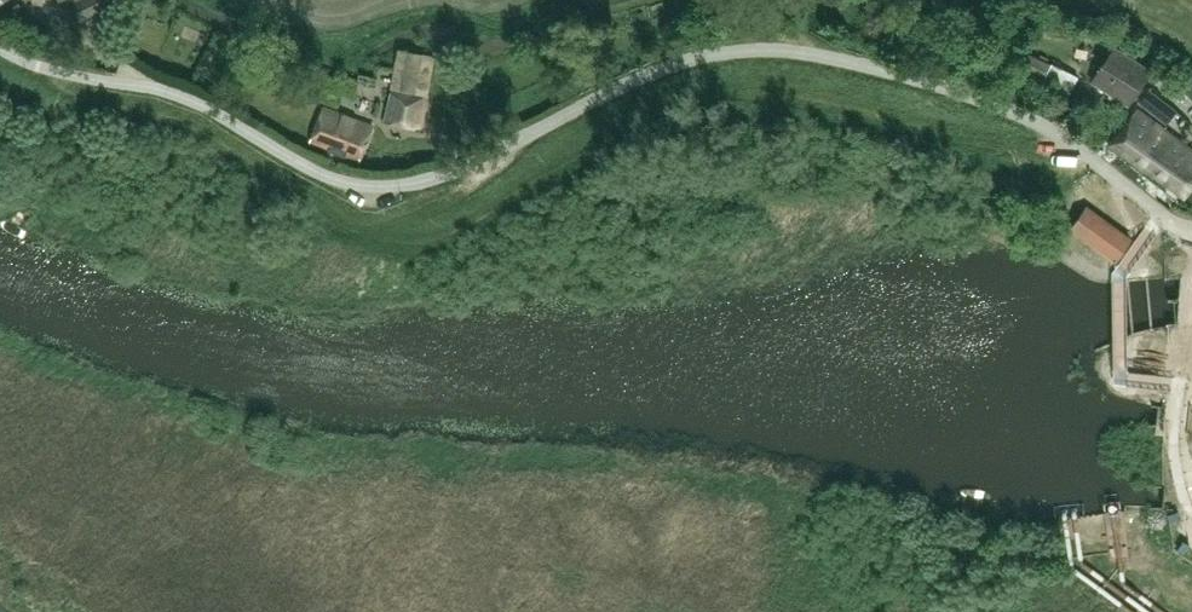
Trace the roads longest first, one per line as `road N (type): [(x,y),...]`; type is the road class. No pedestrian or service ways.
road 1 (unclassified): [(1191,232),(1016,113),(920,77),(830,56),(744,48),(687,58),(453,168),(387,188),(326,174),(177,93),(71,73),(0,46)]
road 2 (unclassified): [(1191,490),(1176,441),(1191,272)]

